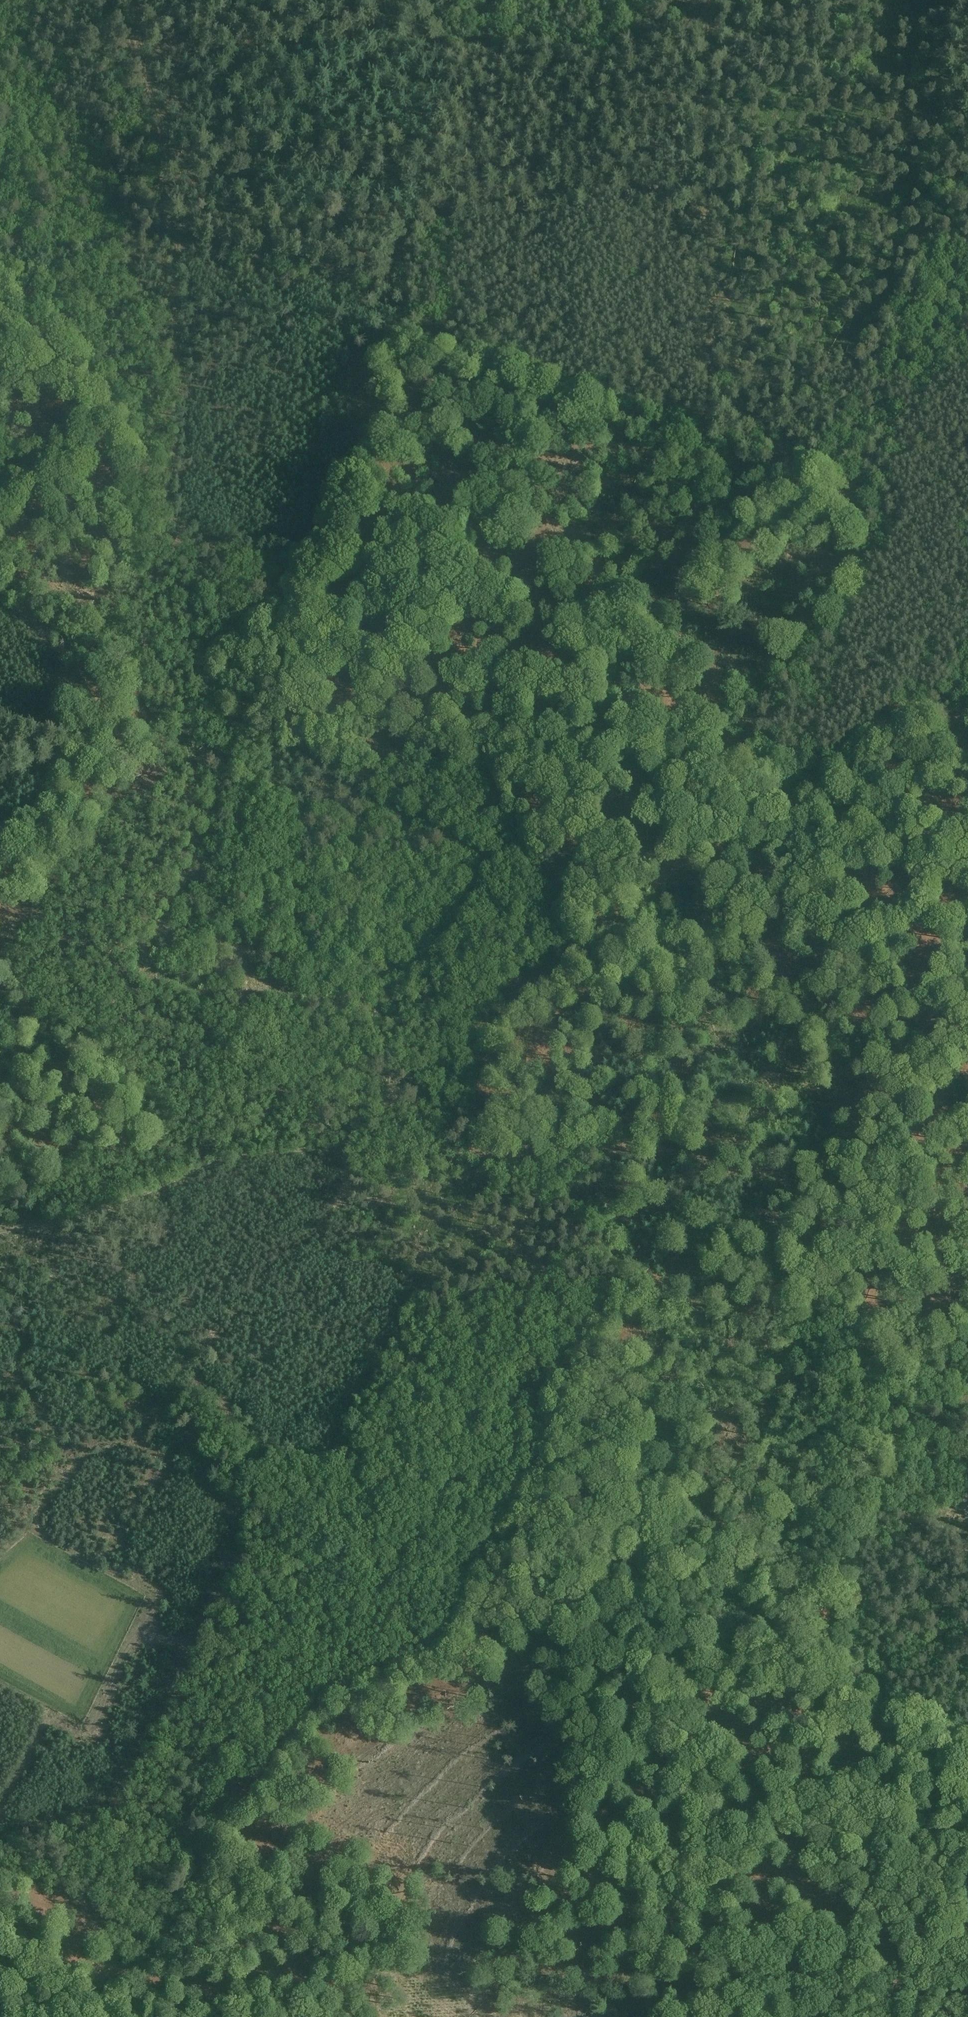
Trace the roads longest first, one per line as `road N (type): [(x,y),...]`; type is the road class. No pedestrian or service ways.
road 1 (track): [(967,1117),(811,1168),(602,1147),(496,1158),(332,1144),(189,1169),(82,1220),(0,1236)]
road 2 (track): [(124,0),(175,262),(167,540),(172,547),(321,558)]

